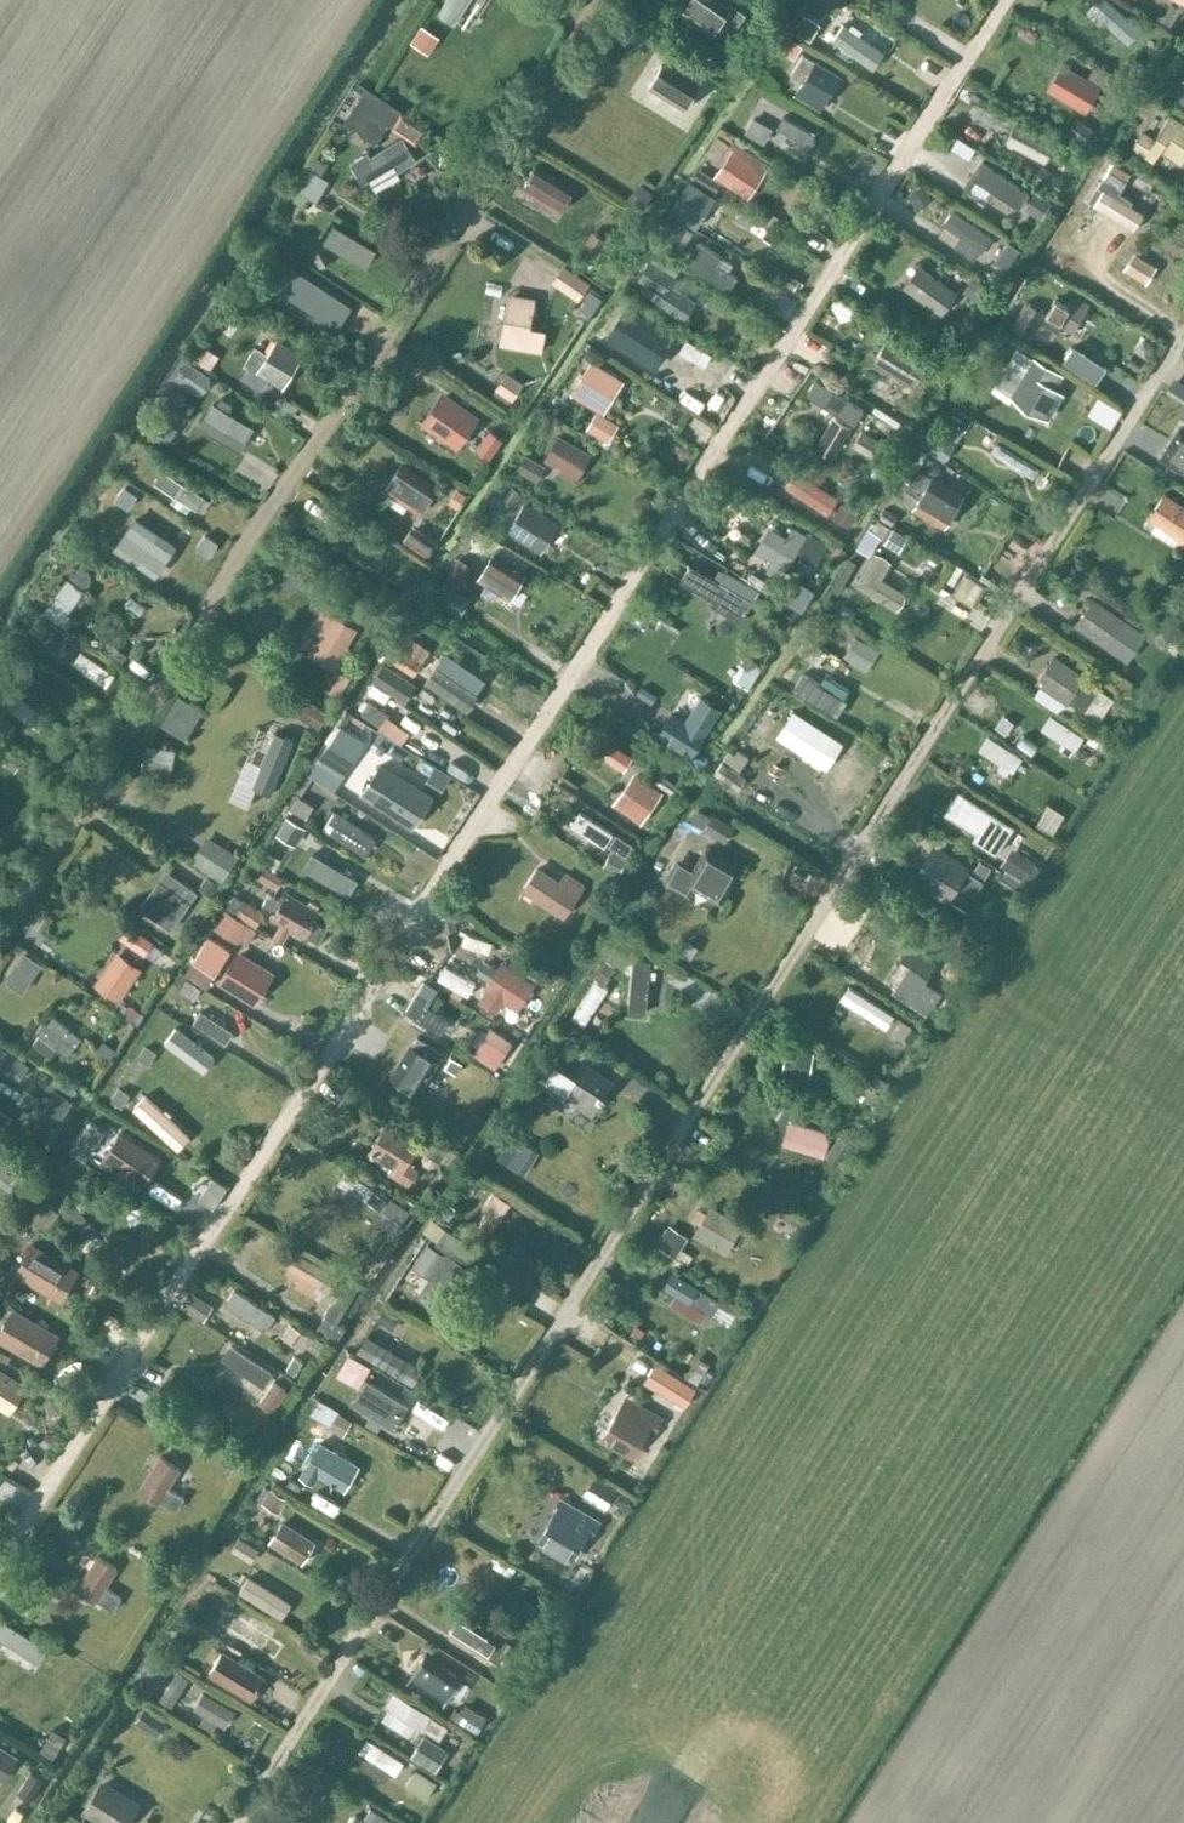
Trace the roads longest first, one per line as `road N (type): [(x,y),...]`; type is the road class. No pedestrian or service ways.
road 1 (residential): [(0,1567),(1005,0)]
road 2 (residential): [(246,1822),(1183,342)]
road 3 (track): [(0,930),(606,0)]

